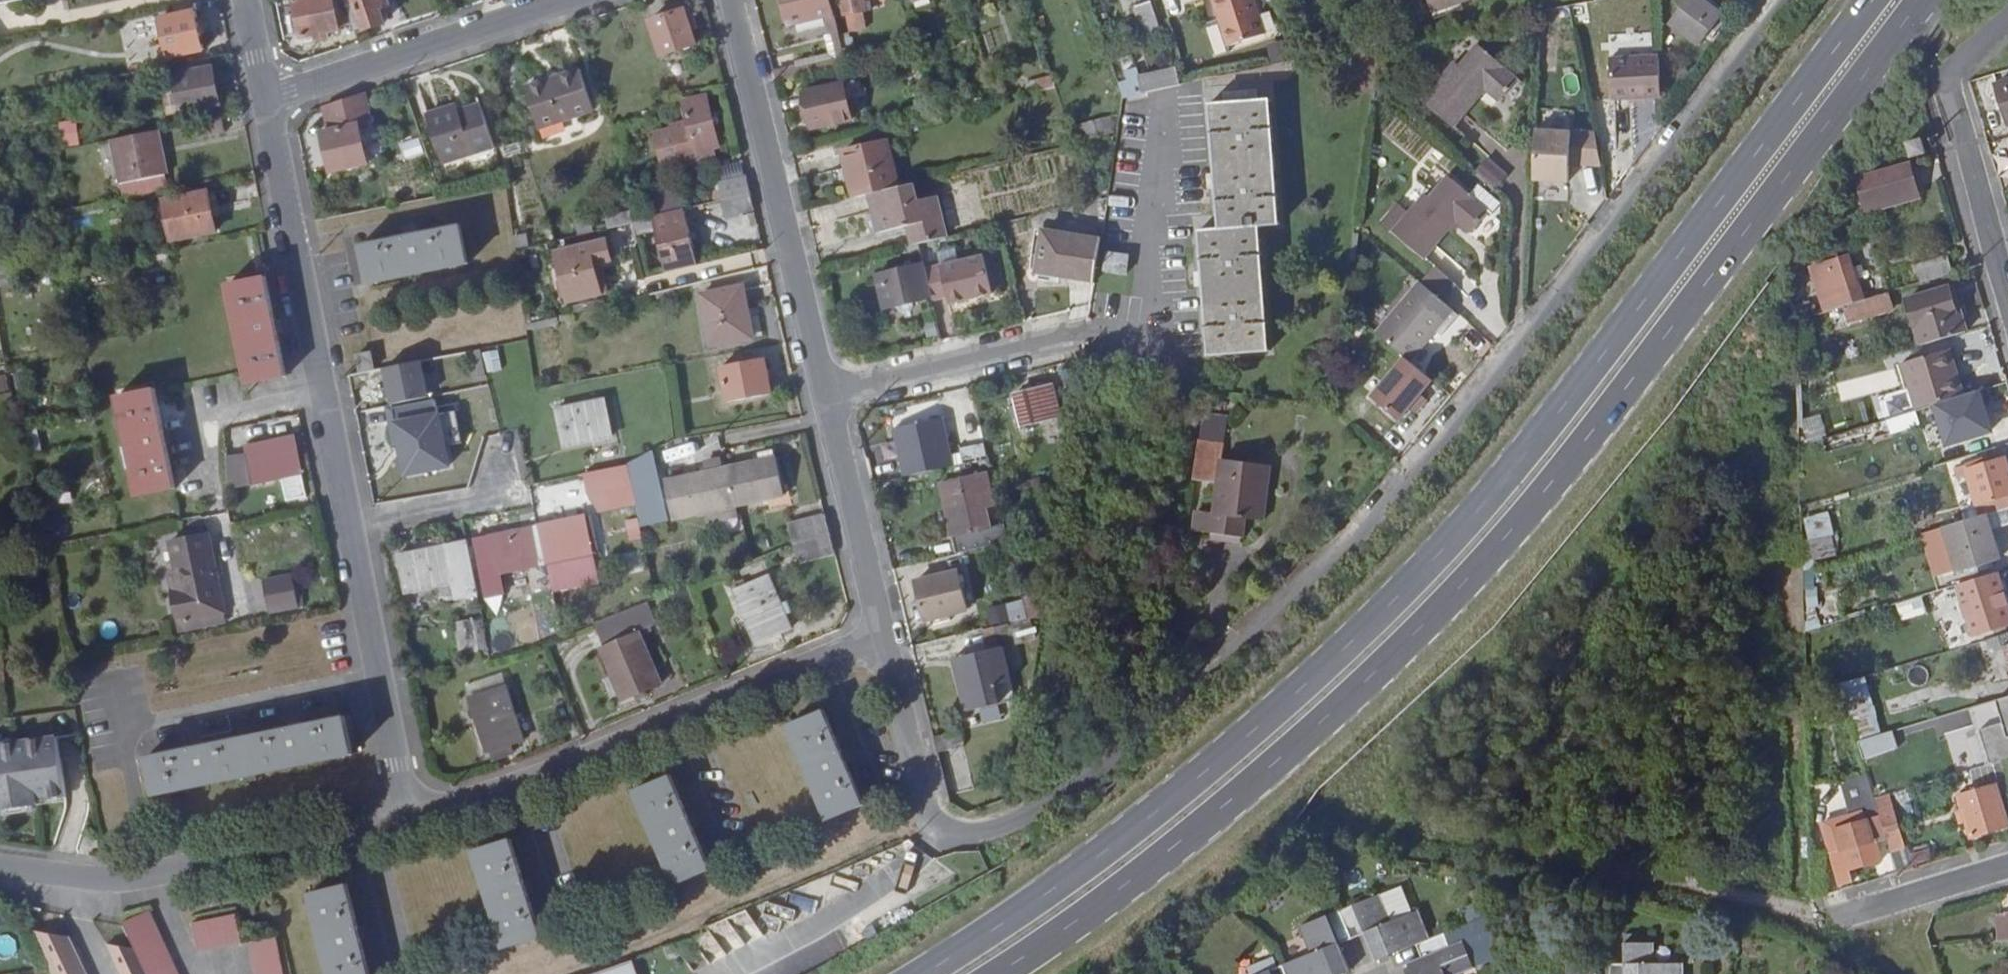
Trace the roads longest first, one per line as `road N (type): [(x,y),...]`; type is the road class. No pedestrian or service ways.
road 1 (trunk): [(1861,0),(1518,446),(1405,576),(1174,784),(1007,914),(908,973)]
road 2 (trunk): [(994,973),(1206,812),(1432,608),(1639,361),(1913,0)]
road 3 (unclassified): [(1771,0),(1379,509),(1150,724),(1026,814),(984,831),(939,832)]
road 4 (residential): [(1168,114),(1147,317),(827,395)]
road 5 (residential): [(883,642),(500,788),(405,815)]
road 6 (residential): [(405,815),(121,883),(0,866)]
road 7 (residential): [(827,395),(730,0)]
road 8 (residential): [(268,99),(572,0)]
road 9 (residential): [(324,394),(268,99)]
road 10 (residential): [(405,815),(350,527)]
road 11 (residential): [(883,642),(827,395)]
road 12 (unclassified): [(2007,299),(1945,77)]
road 13 (residential): [(939,832),(922,806),(883,642)]
road 14 (residential): [(204,484),(193,419),(324,394)]
road 15 (residential): [(1820,927),(2007,868)]
road 16 (residential): [(506,493),(350,527)]
road 17 (residential): [(350,527),(324,394)]

